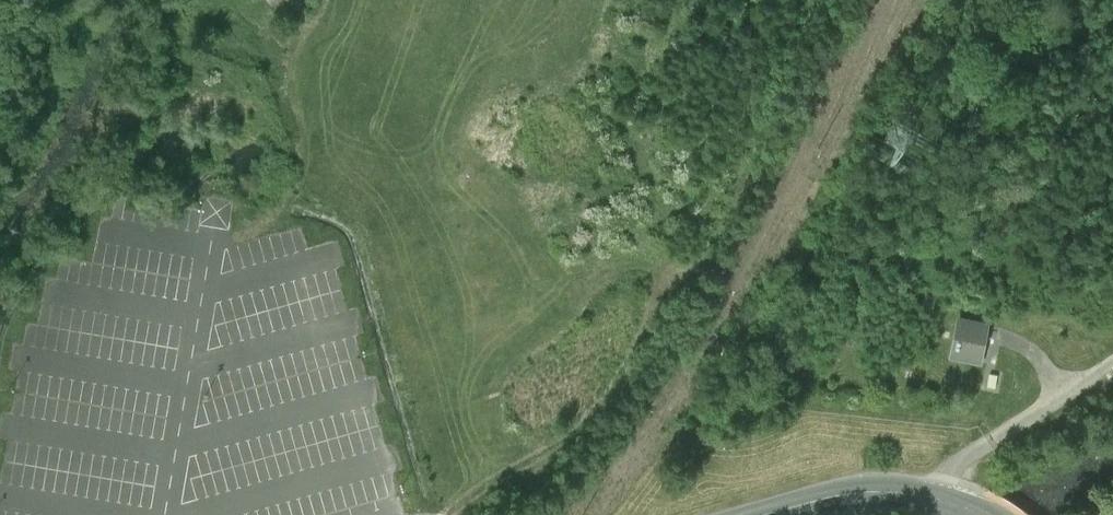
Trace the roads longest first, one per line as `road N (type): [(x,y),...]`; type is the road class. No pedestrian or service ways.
road 1 (secondary): [(995,514),(915,486),(850,490),(757,514)]

